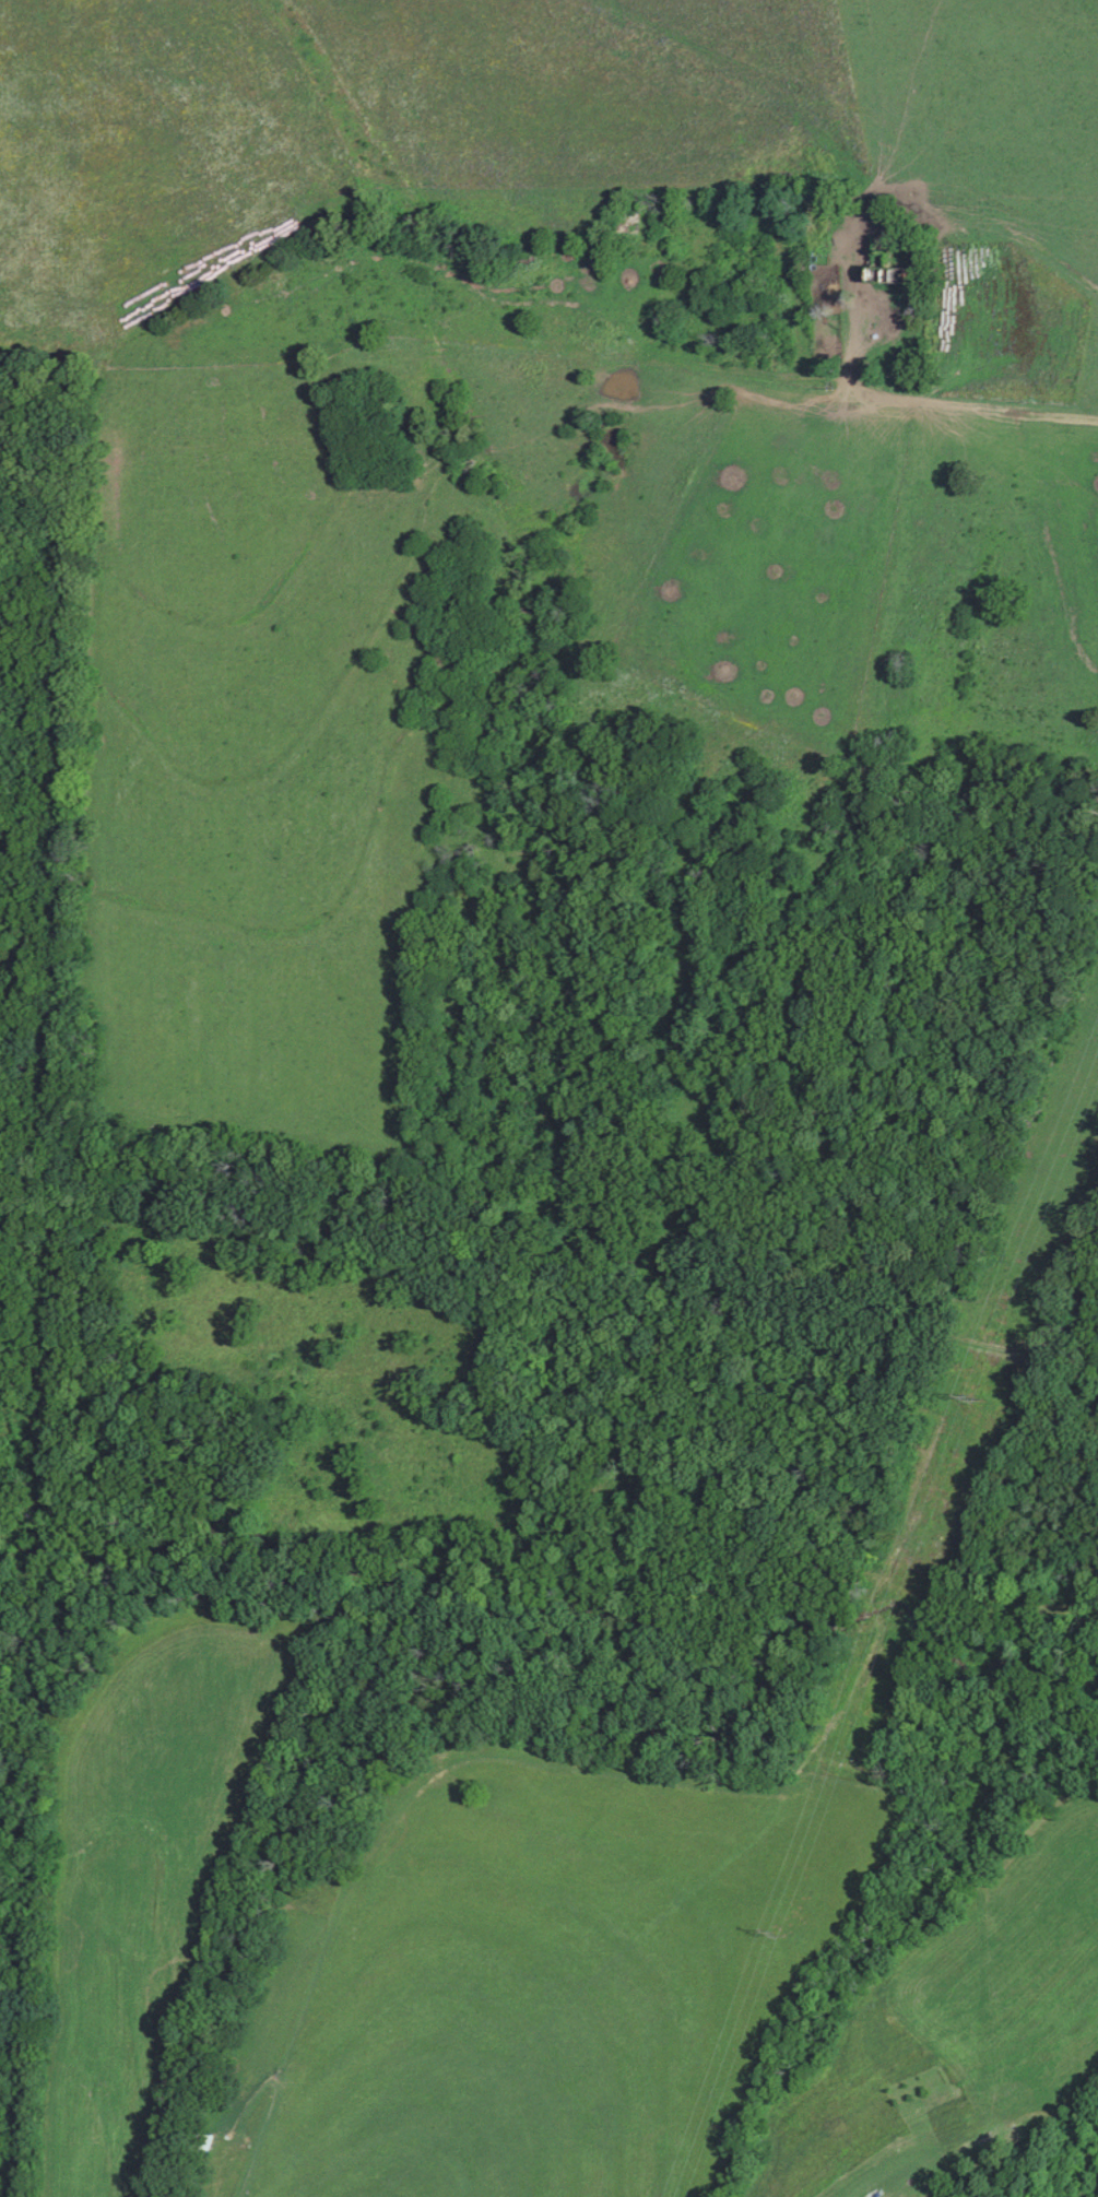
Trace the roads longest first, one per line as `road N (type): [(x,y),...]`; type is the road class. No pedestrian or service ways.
road 1 (residential): [(1097,420),(886,411),(859,387)]

